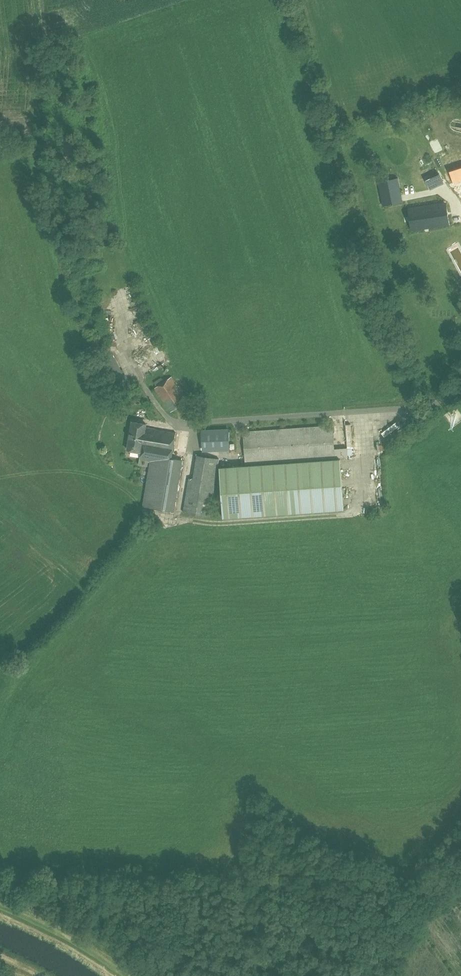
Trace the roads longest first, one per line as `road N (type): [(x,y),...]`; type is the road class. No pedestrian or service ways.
road 1 (track): [(370,504),(356,513),(177,519)]
road 2 (track): [(0,905),(129,975)]

